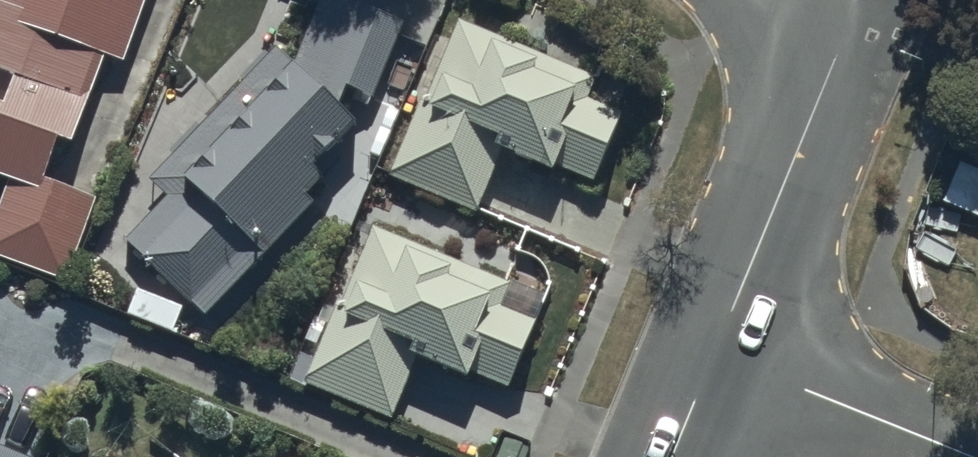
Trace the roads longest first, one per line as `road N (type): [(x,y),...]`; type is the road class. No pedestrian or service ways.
road 1 (tertiary): [(721,352),(858,0)]
road 2 (residential): [(721,352),(977,456)]

